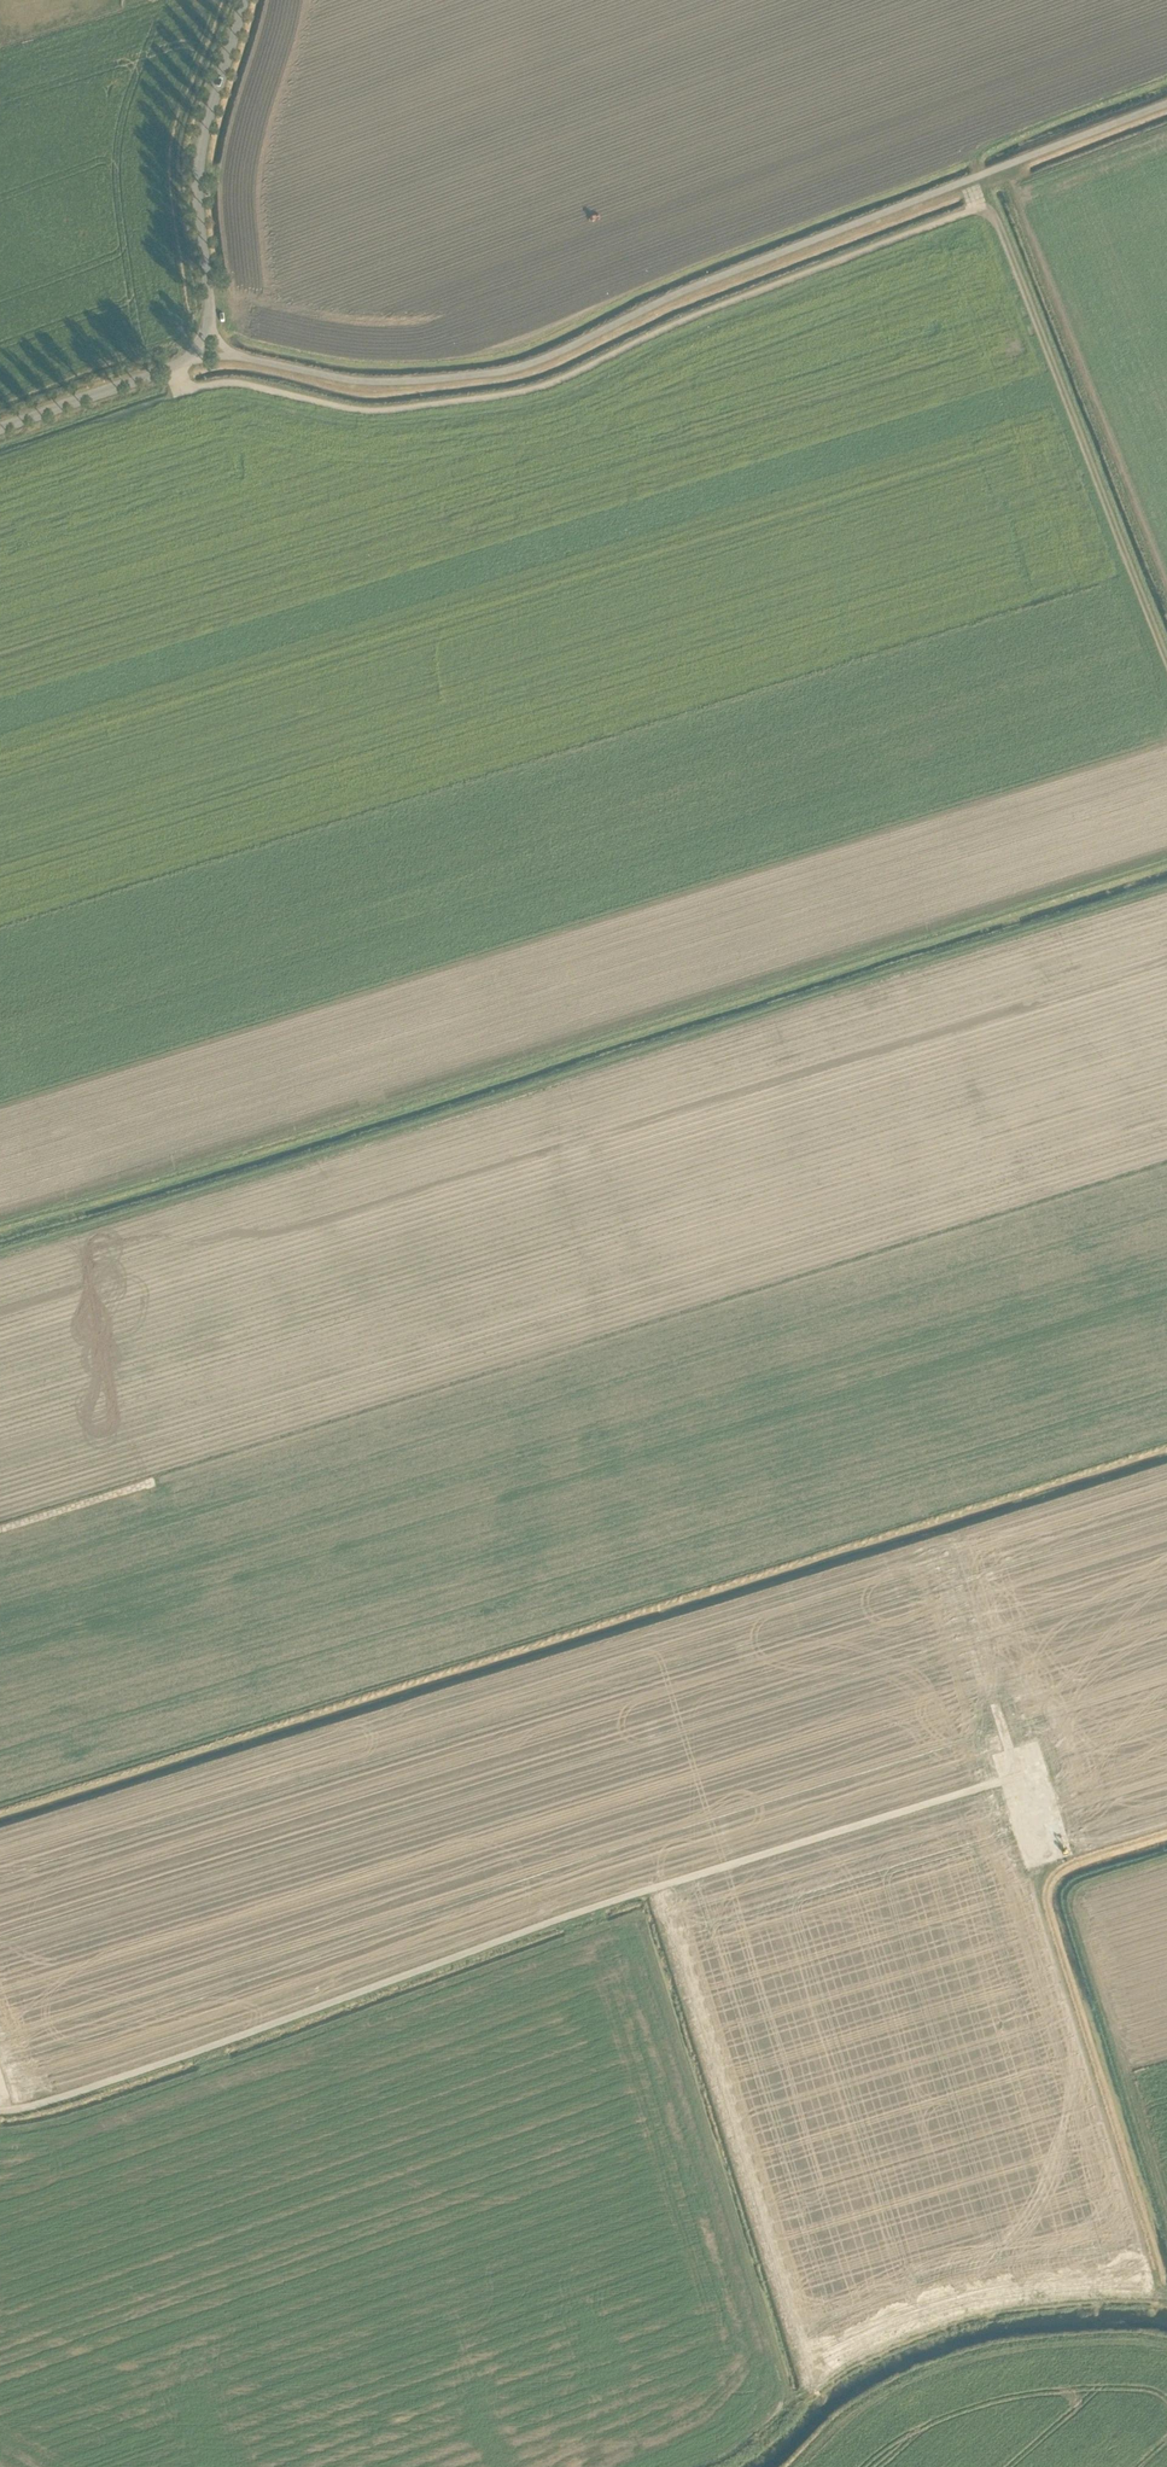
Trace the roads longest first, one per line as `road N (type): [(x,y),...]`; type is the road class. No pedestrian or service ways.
road 1 (track): [(0,2110),(51,2101),(636,1893),(1023,1775)]
road 2 (unclassified): [(231,358),(373,387),(503,375),(678,296),(1166,107)]
road 3 (unclassified): [(204,321),(191,171),(239,0)]
road 4 (unclassified): [(0,431),(179,366)]

